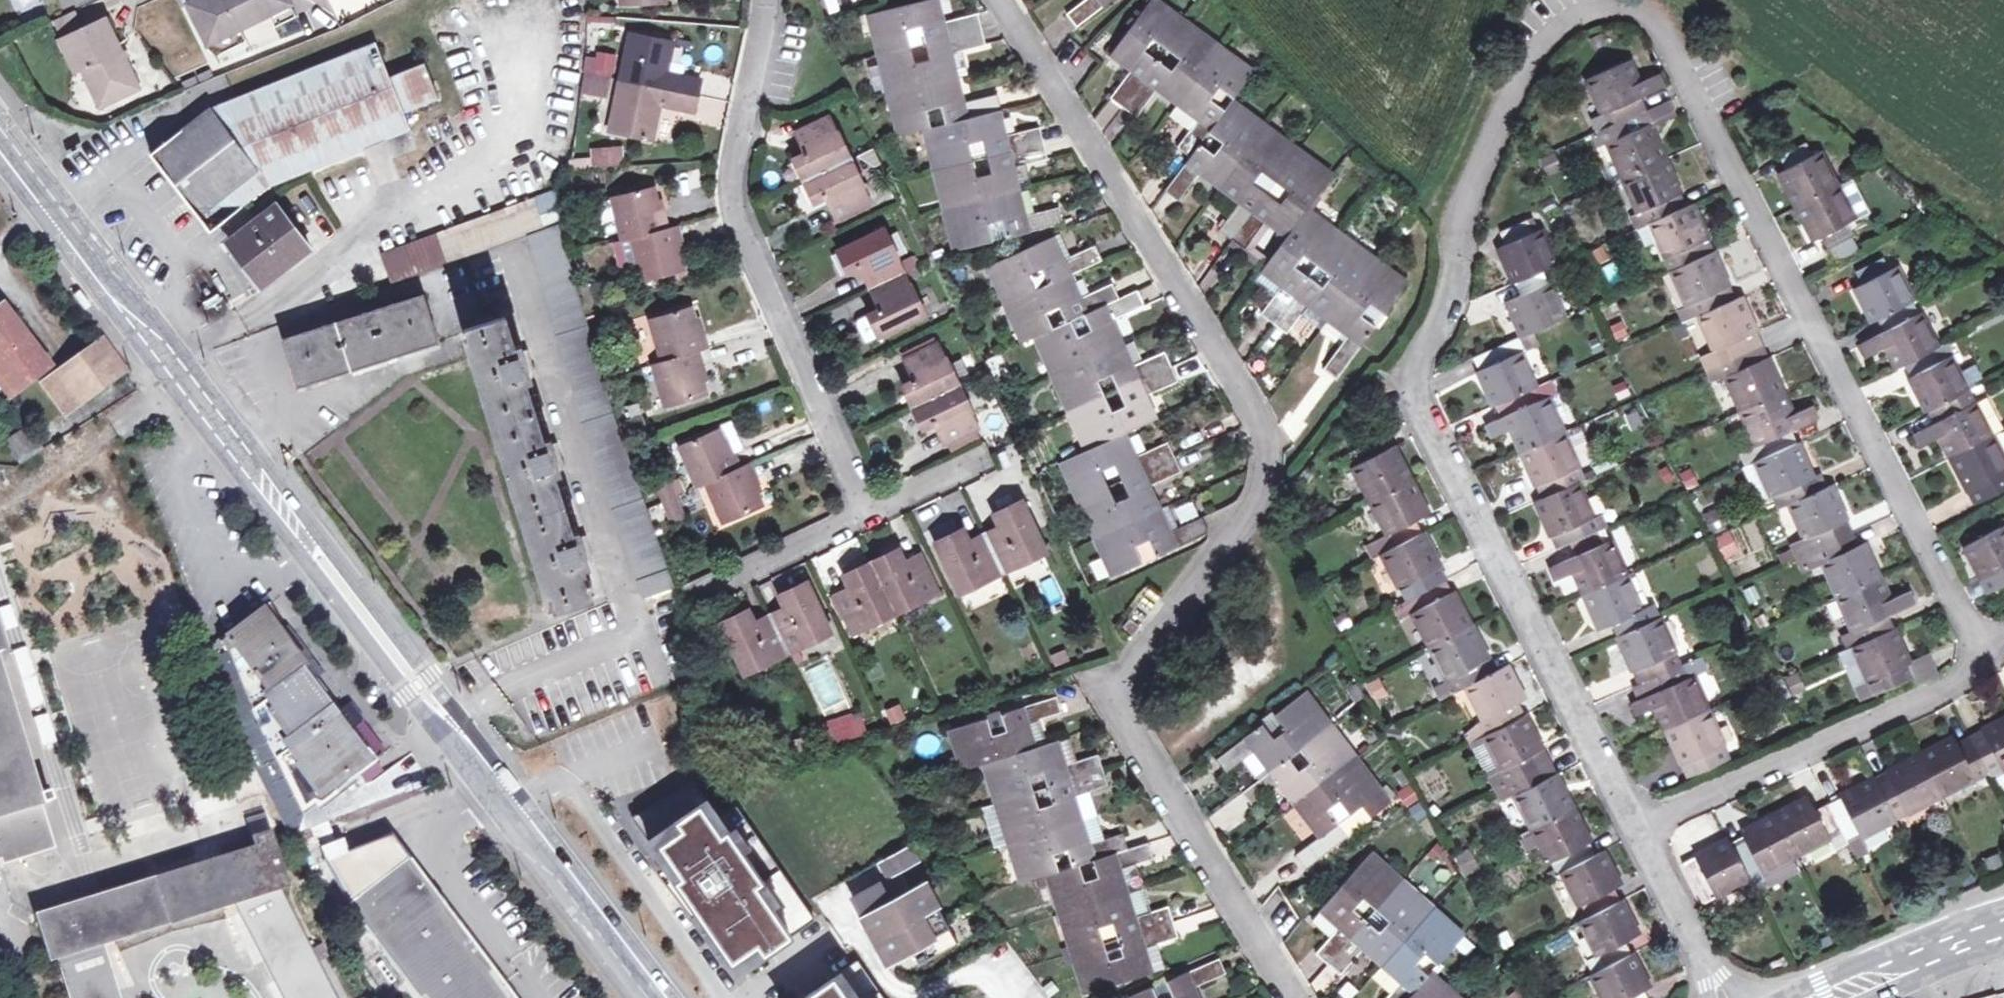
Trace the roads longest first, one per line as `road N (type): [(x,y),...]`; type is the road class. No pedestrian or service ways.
road 1 (residential): [(1001,0),(1261,424),(1264,488),(1112,692),(1293,997)]
road 2 (secondary): [(658,997),(0,138)]
road 3 (residential): [(1473,183),(1459,220),(1463,259),(1414,390),(1438,452),(1638,827)]
road 4 (unclassified): [(1672,55),(1985,657)]
road 5 (residential): [(1638,827),(1955,684),(1985,657)]
road 6 (residential): [(1473,183),(1524,73),(1542,43),(1572,18),(1625,6),(1653,17),(1672,55)]
road 7 (secondary): [(2003,927),(1839,997)]
road 8 (residential): [(1638,827),(1715,978)]

